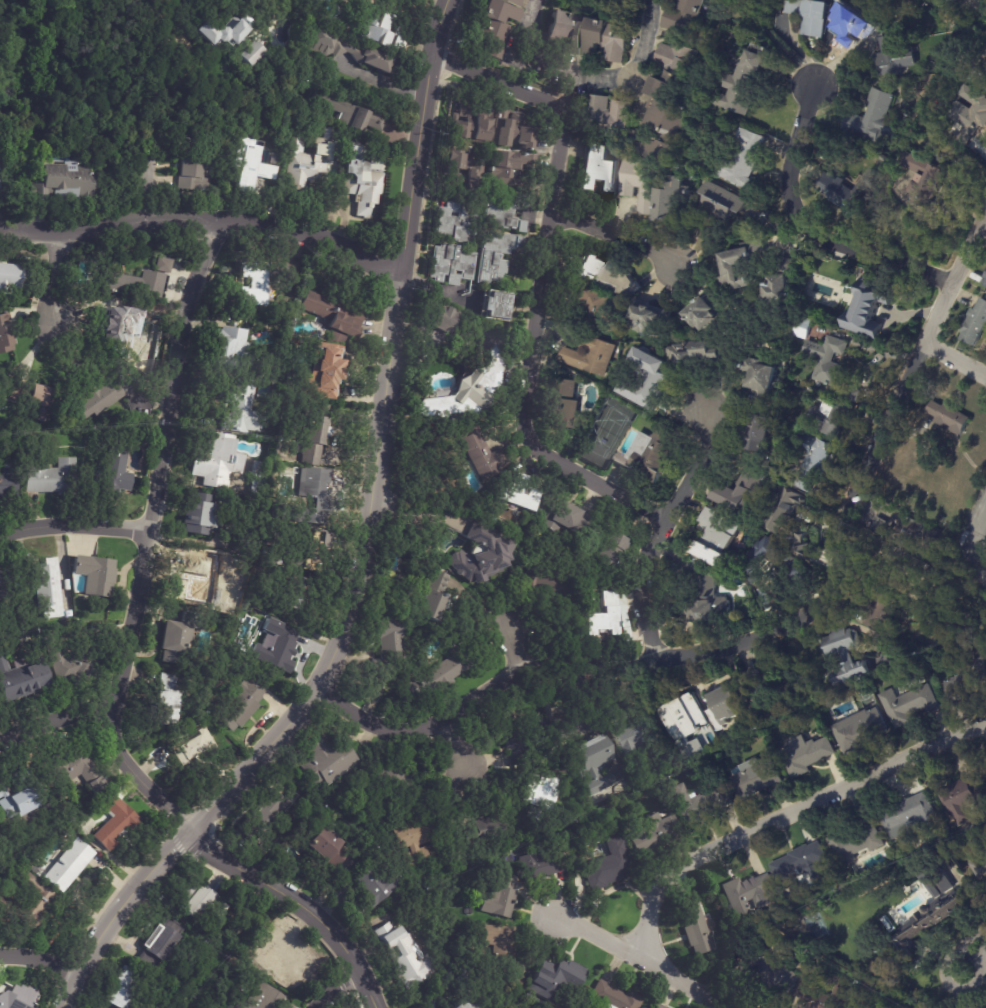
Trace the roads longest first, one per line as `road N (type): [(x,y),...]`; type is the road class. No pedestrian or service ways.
road 1 (tertiary): [(58,1007),(70,972),(109,919),(293,719),(333,659),(369,534),(432,57),(449,0)]
road 2 (residential): [(319,687),(365,721),(409,733),(443,723),(525,672),(650,659),(732,640),(815,599),(832,574),(852,499),(948,279),(985,211)]
road 3 (residential): [(193,827),(121,758),(110,710),(189,303),(221,225)]
road 4 (residential): [(665,517),(538,452),(523,429),(564,112)]
road 5 (residential): [(985,726),(958,731),(688,859),(661,881),(643,956)]
road 6 (residential): [(0,227),(62,233),(140,222),(267,226),(401,269)]
road 7 (residential): [(948,279),(828,240),(793,209),(788,166),(812,83)]
road 8 (residential): [(650,659),(637,589),(705,439),(708,414)]
road 9 (residential): [(644,0),(641,63),(610,78),(549,59),(534,46),(536,0)]
road 10 (residential): [(357,965),(309,911),(193,827)]
road 11 (residential): [(735,1007),(556,911)]
road 12 (residential): [(148,532),(94,525),(0,535)]
road 13 (residential): [(564,112),(432,57)]
road 14 (residential): [(676,262),(549,215)]

